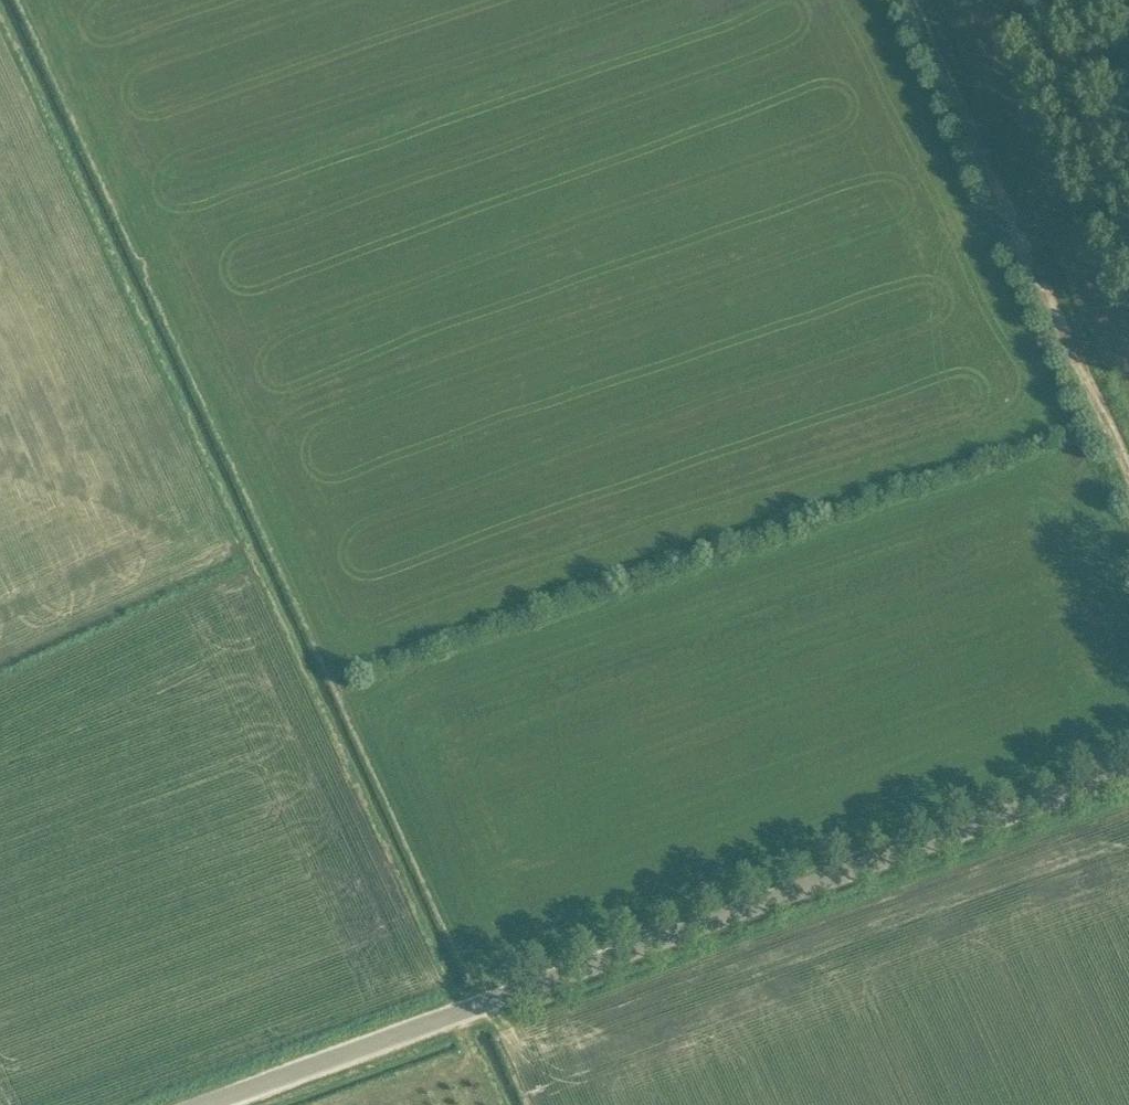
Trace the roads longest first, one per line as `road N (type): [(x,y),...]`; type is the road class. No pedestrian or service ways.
road 1 (unclassified): [(193,1104),(1128,753)]

